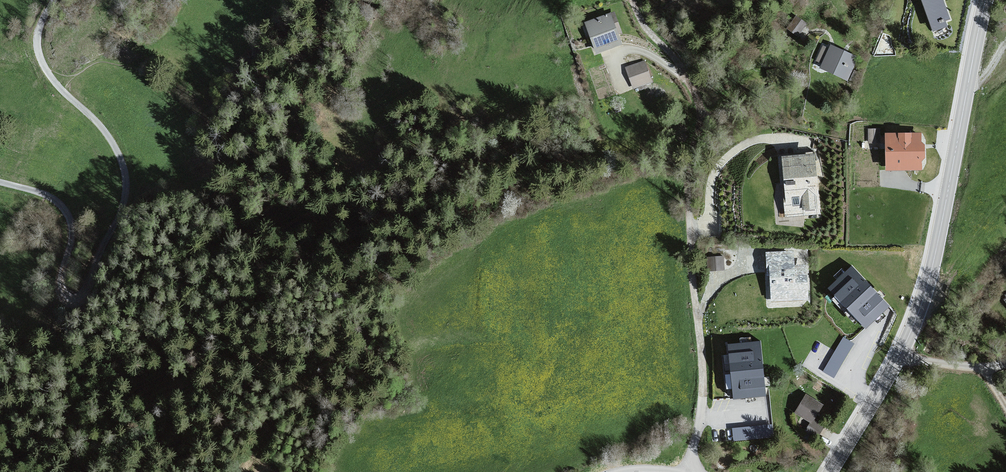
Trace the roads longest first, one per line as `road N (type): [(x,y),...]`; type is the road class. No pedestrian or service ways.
road 1 (track): [(64,92),(97,65),(138,65),(208,113),(235,175),(308,213),(314,231),(213,261),(196,277),(183,313),(202,358),(143,471)]
road 2 (unclassified): [(0,182),(64,209),(72,232),(62,293),(69,303),(83,301),(127,185),(108,136),(41,60),(39,34),(54,0)]
road 3 (track): [(694,469),(704,99),(640,0)]
road 4 (tertiary): [(903,348),(935,257),(986,0)]
road 5 (tertiary): [(830,471),(903,348)]

